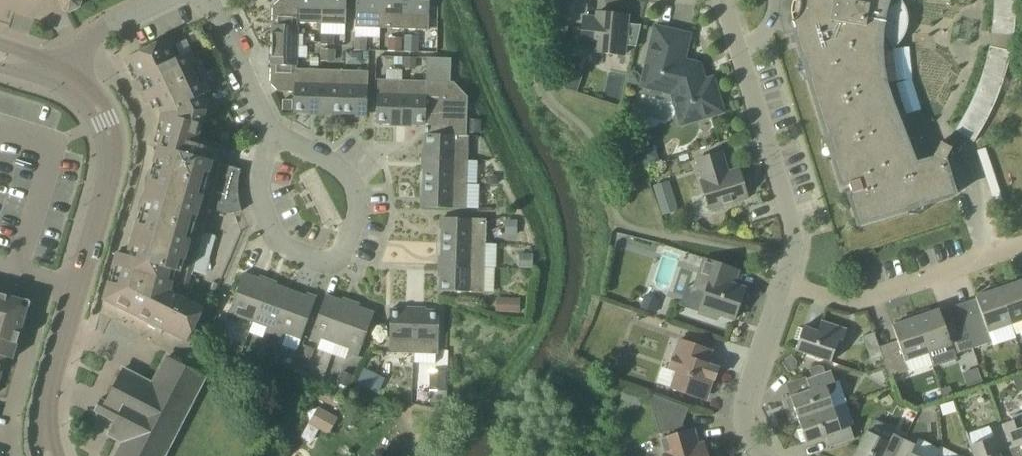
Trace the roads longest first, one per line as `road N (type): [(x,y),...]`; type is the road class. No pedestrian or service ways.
road 1 (tertiary): [(49,455),(52,396),(111,169),(103,119),(83,91),(50,73)]
road 2 (residential): [(272,138),(349,177),(358,198),(355,236),(336,265),(276,235),(259,172)]
road 3 (residential): [(789,286),(795,228),(724,0)]
road 4 (residential): [(789,286),(848,308),(1021,246)]
road 5 (residential): [(762,455),(743,406),(789,286)]
road 6 (residential): [(208,0),(272,138)]
road 7 (residential): [(50,73),(97,33),(166,0)]

